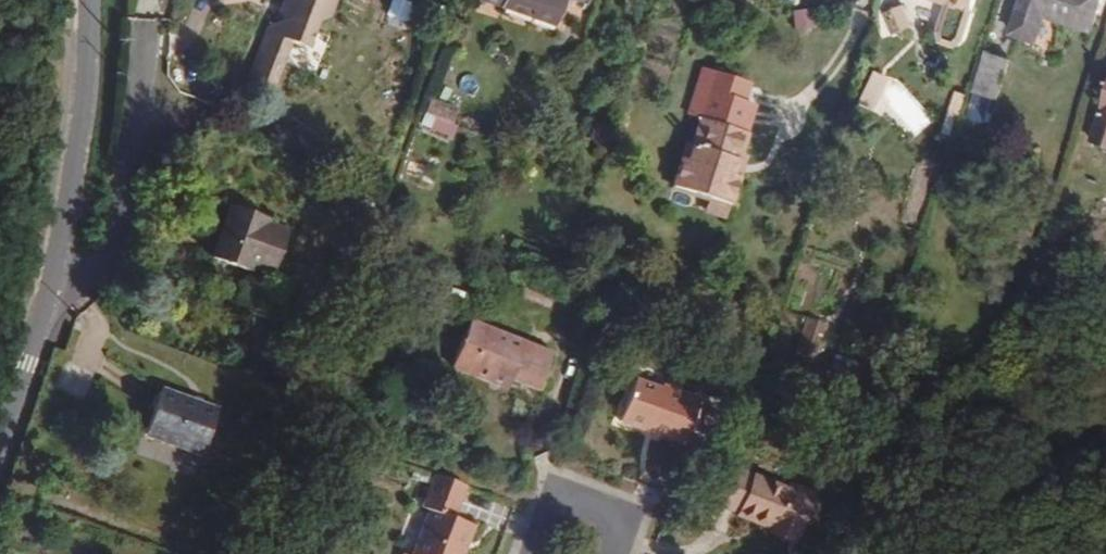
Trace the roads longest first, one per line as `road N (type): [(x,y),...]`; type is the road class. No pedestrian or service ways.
road 1 (unclassified): [(91,0),(84,109),(63,226),(0,428)]
road 2 (residential): [(617,553),(629,516),(557,488),(531,553)]

